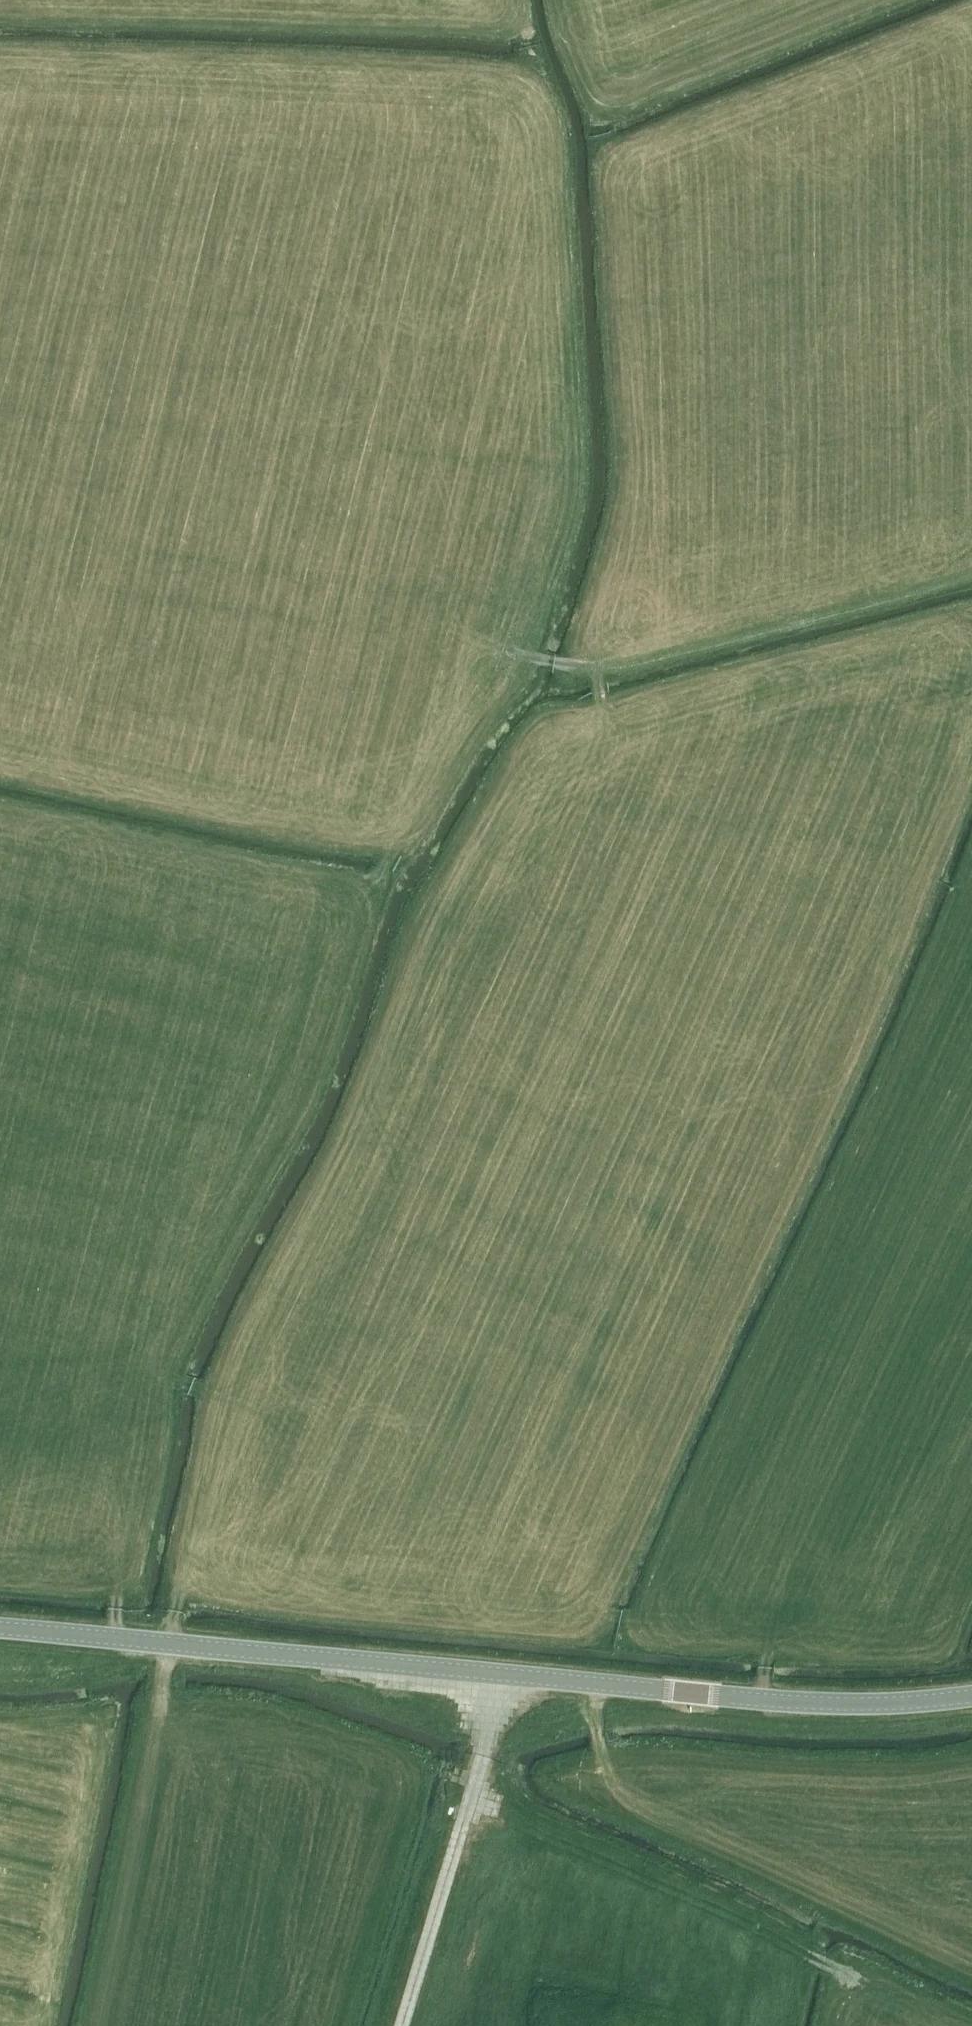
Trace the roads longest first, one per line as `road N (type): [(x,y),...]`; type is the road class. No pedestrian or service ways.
road 1 (tertiary): [(0,1628),(758,1700),(971,1695)]

